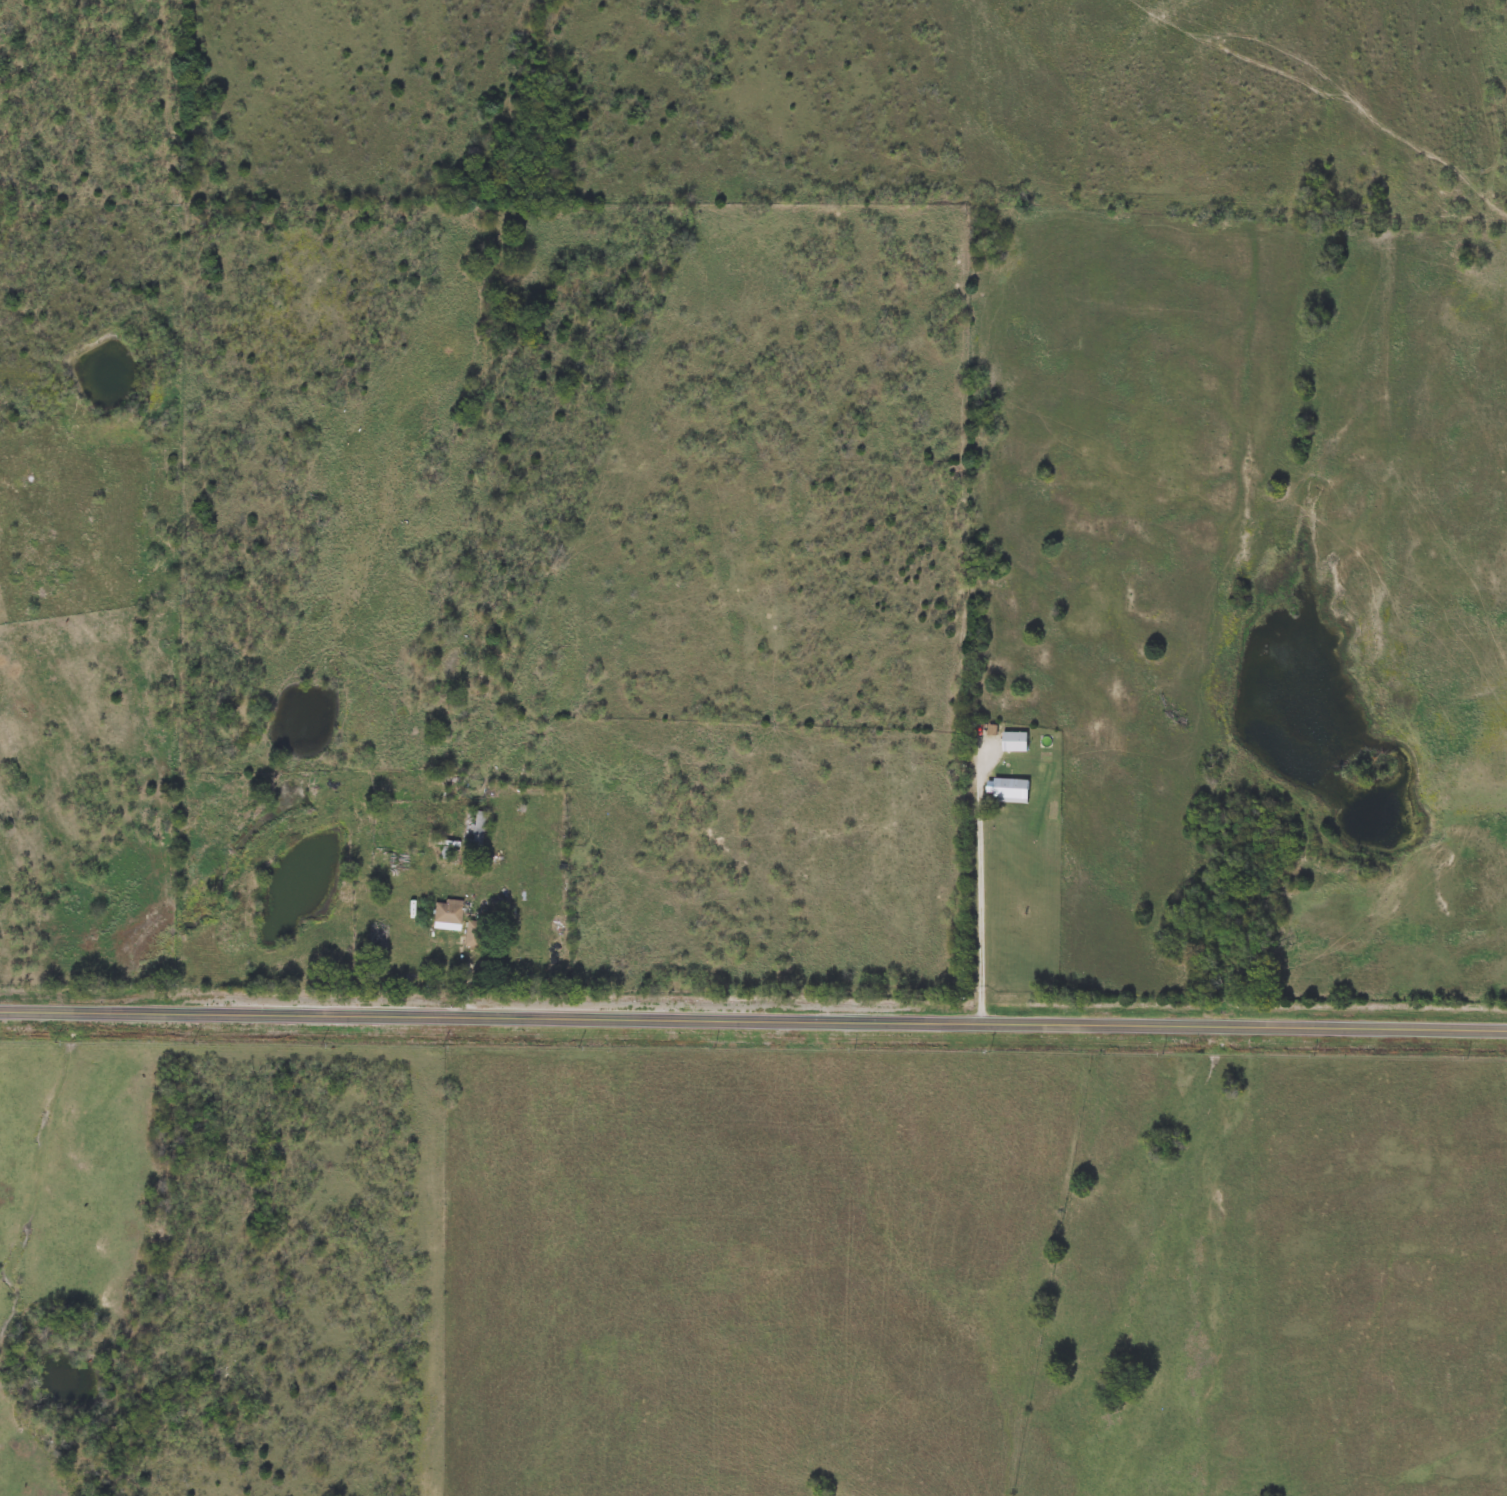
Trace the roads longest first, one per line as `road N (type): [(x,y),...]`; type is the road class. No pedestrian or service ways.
road 1 (secondary): [(0,1007),(1506,1027)]

